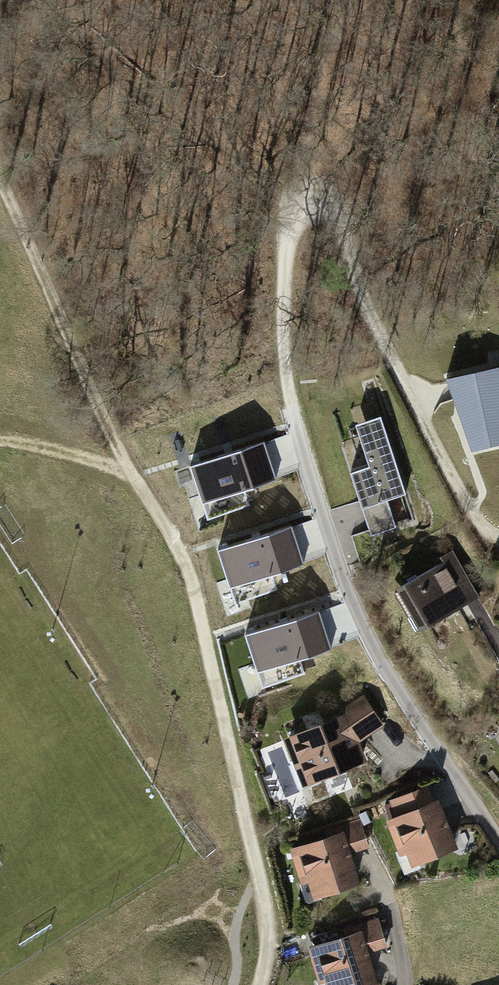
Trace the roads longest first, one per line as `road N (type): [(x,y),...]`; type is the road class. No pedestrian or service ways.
road 1 (track): [(0,180),(120,455),(172,540),(204,630),(268,929)]
road 2 (track): [(294,413),(279,338),(295,186),(342,217),(368,316),(478,519),(498,532)]
road 3 (residential): [(498,835),(362,621),(294,413)]

